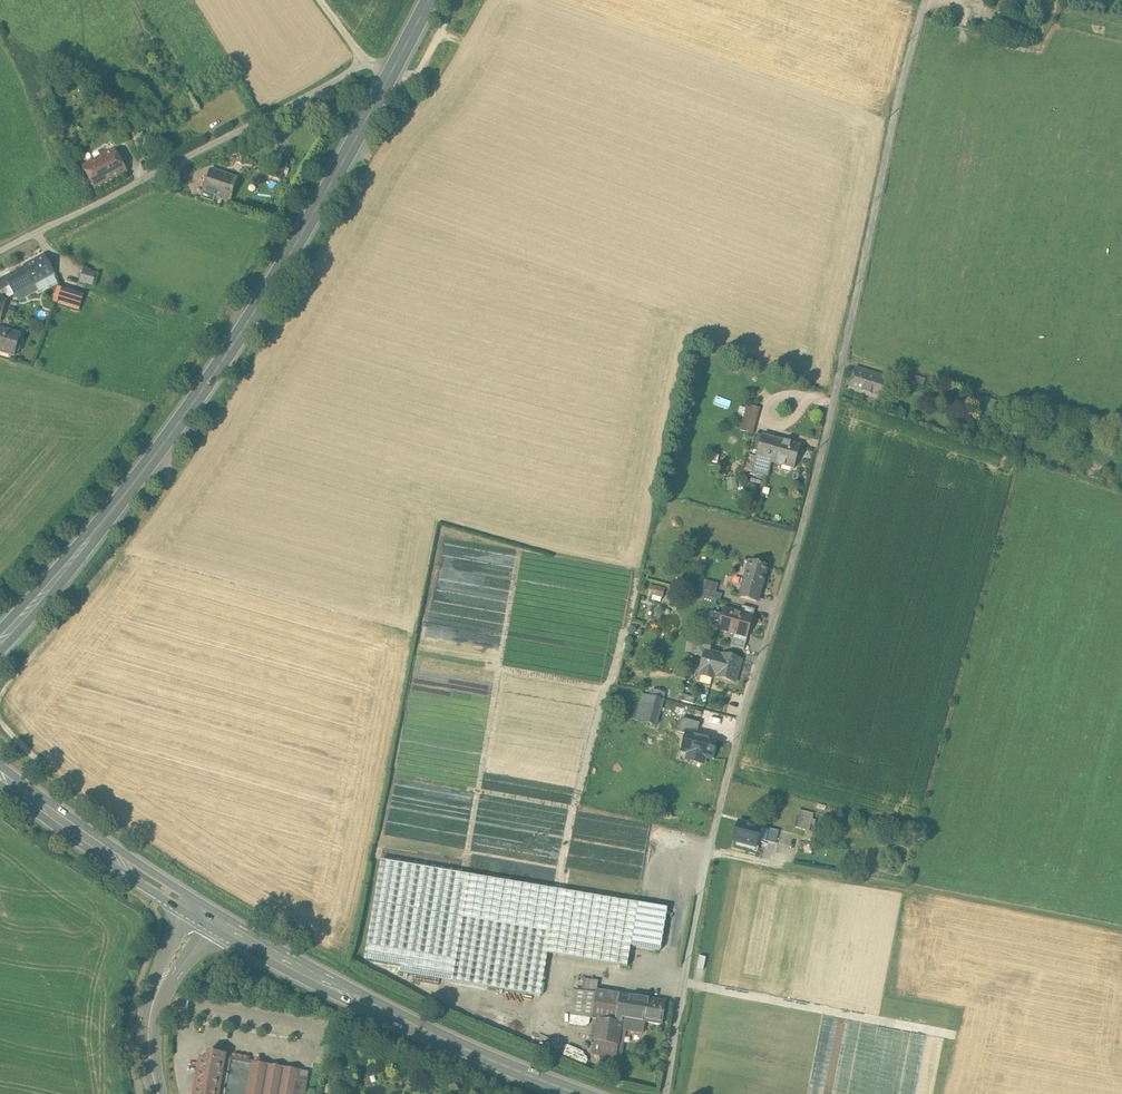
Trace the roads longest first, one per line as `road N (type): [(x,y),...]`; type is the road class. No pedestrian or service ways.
road 1 (residential): [(926,0),(813,493),(724,782),(667,1093)]
road 2 (primary): [(0,640),(88,542),(195,399),(296,243),(390,74)]
road 3 (secondary): [(198,913),(462,1049),(581,1093)]
road 4 (unclassified): [(366,62),(0,253)]
road 5 (track): [(161,447),(168,482),(0,698)]
road 6 (secondary): [(0,775),(198,913)]
road 7 (residential): [(160,1093),(150,1021),(198,913)]

